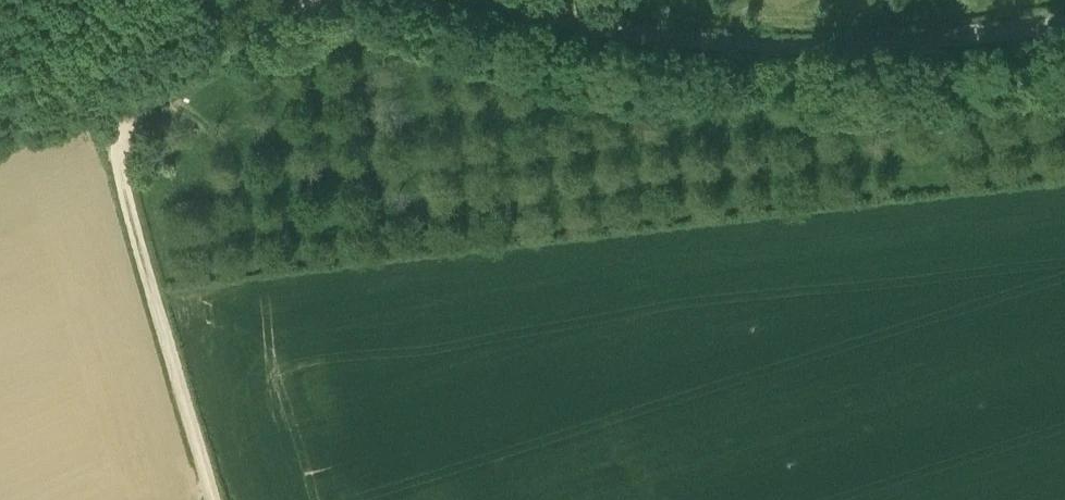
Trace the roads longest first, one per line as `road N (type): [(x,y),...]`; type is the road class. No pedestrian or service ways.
road 1 (track): [(214,499),(133,221),(124,147),(135,116),(160,93),(310,0)]
road 2 (tertiary): [(1064,24),(821,44),(700,41),(494,0)]

